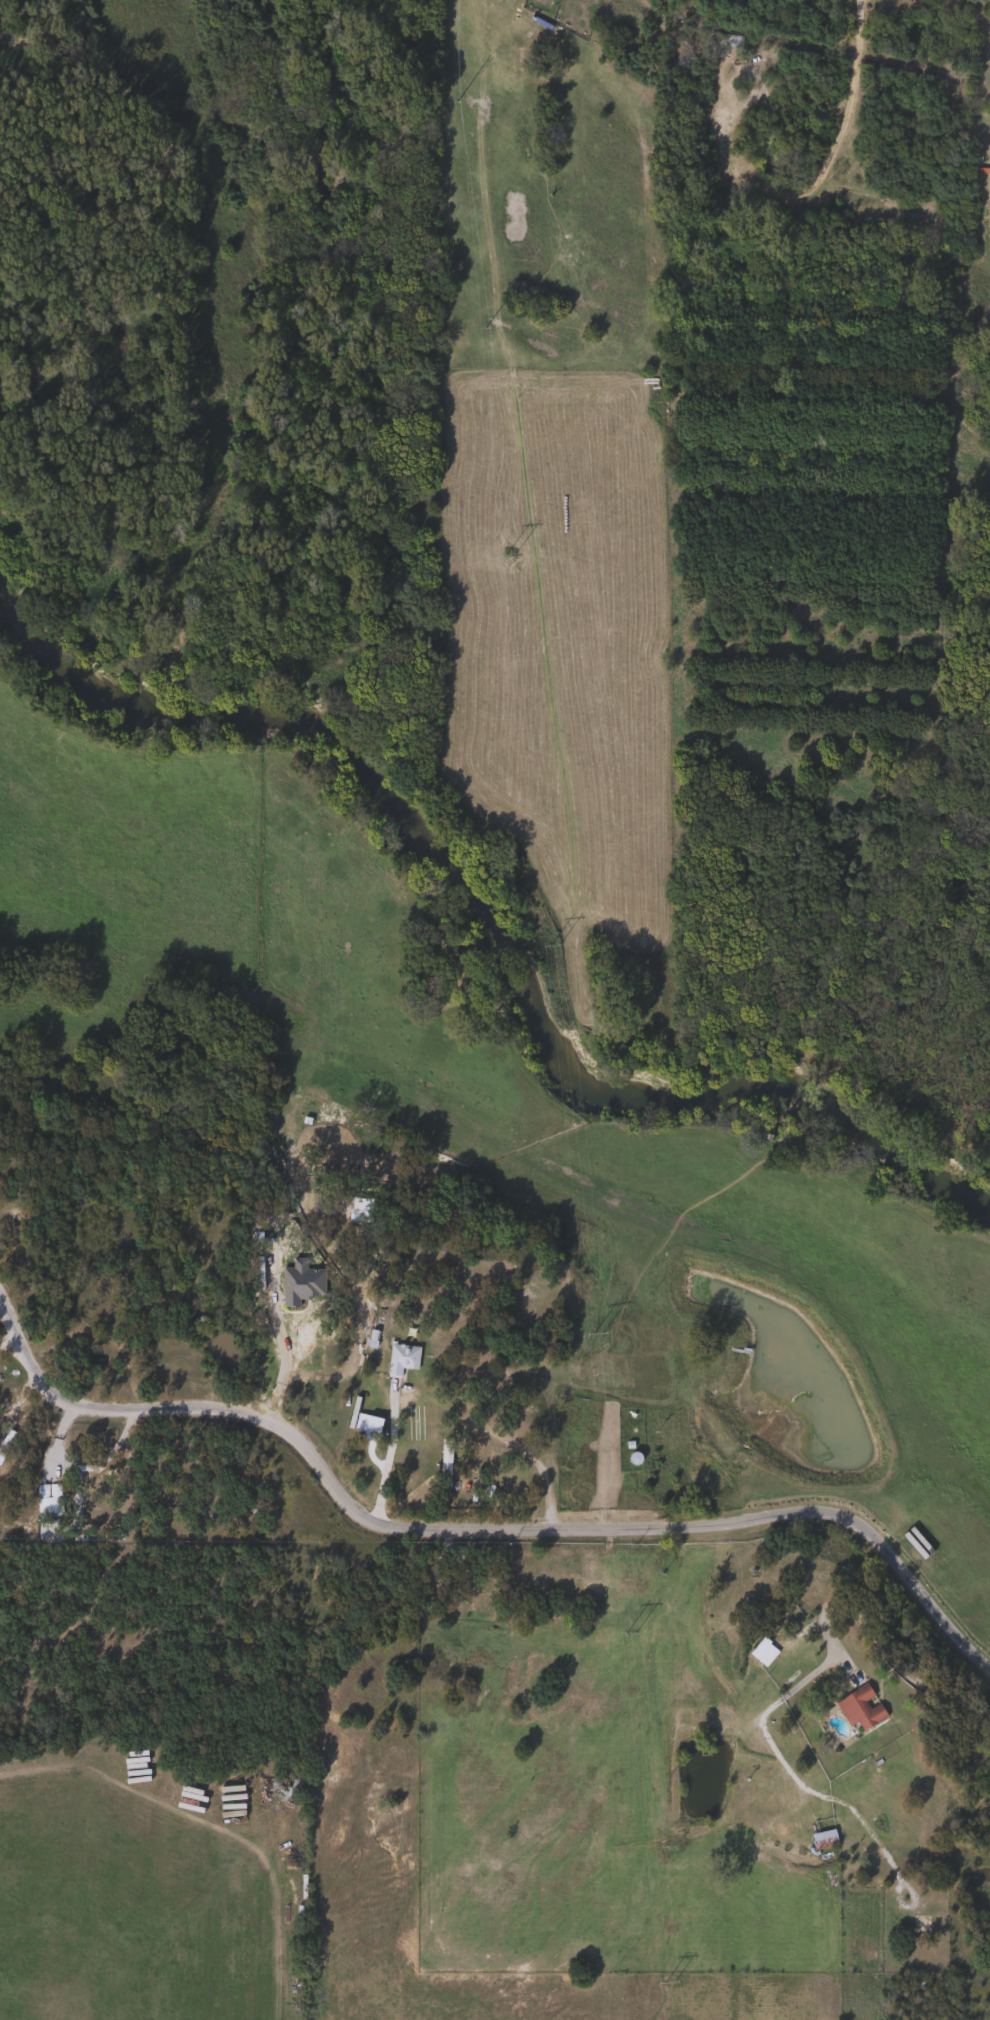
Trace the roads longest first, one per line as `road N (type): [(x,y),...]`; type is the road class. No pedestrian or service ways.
road 1 (residential): [(363,1520),(410,1530),(587,1531),(826,1515),(860,1530),(905,1577)]
road 2 (residential): [(0,1306),(20,1354),(54,1397),(94,1410),(201,1408),(264,1421),(291,1438),(363,1520)]
road 3 (residential): [(905,1577),(989,1673)]

